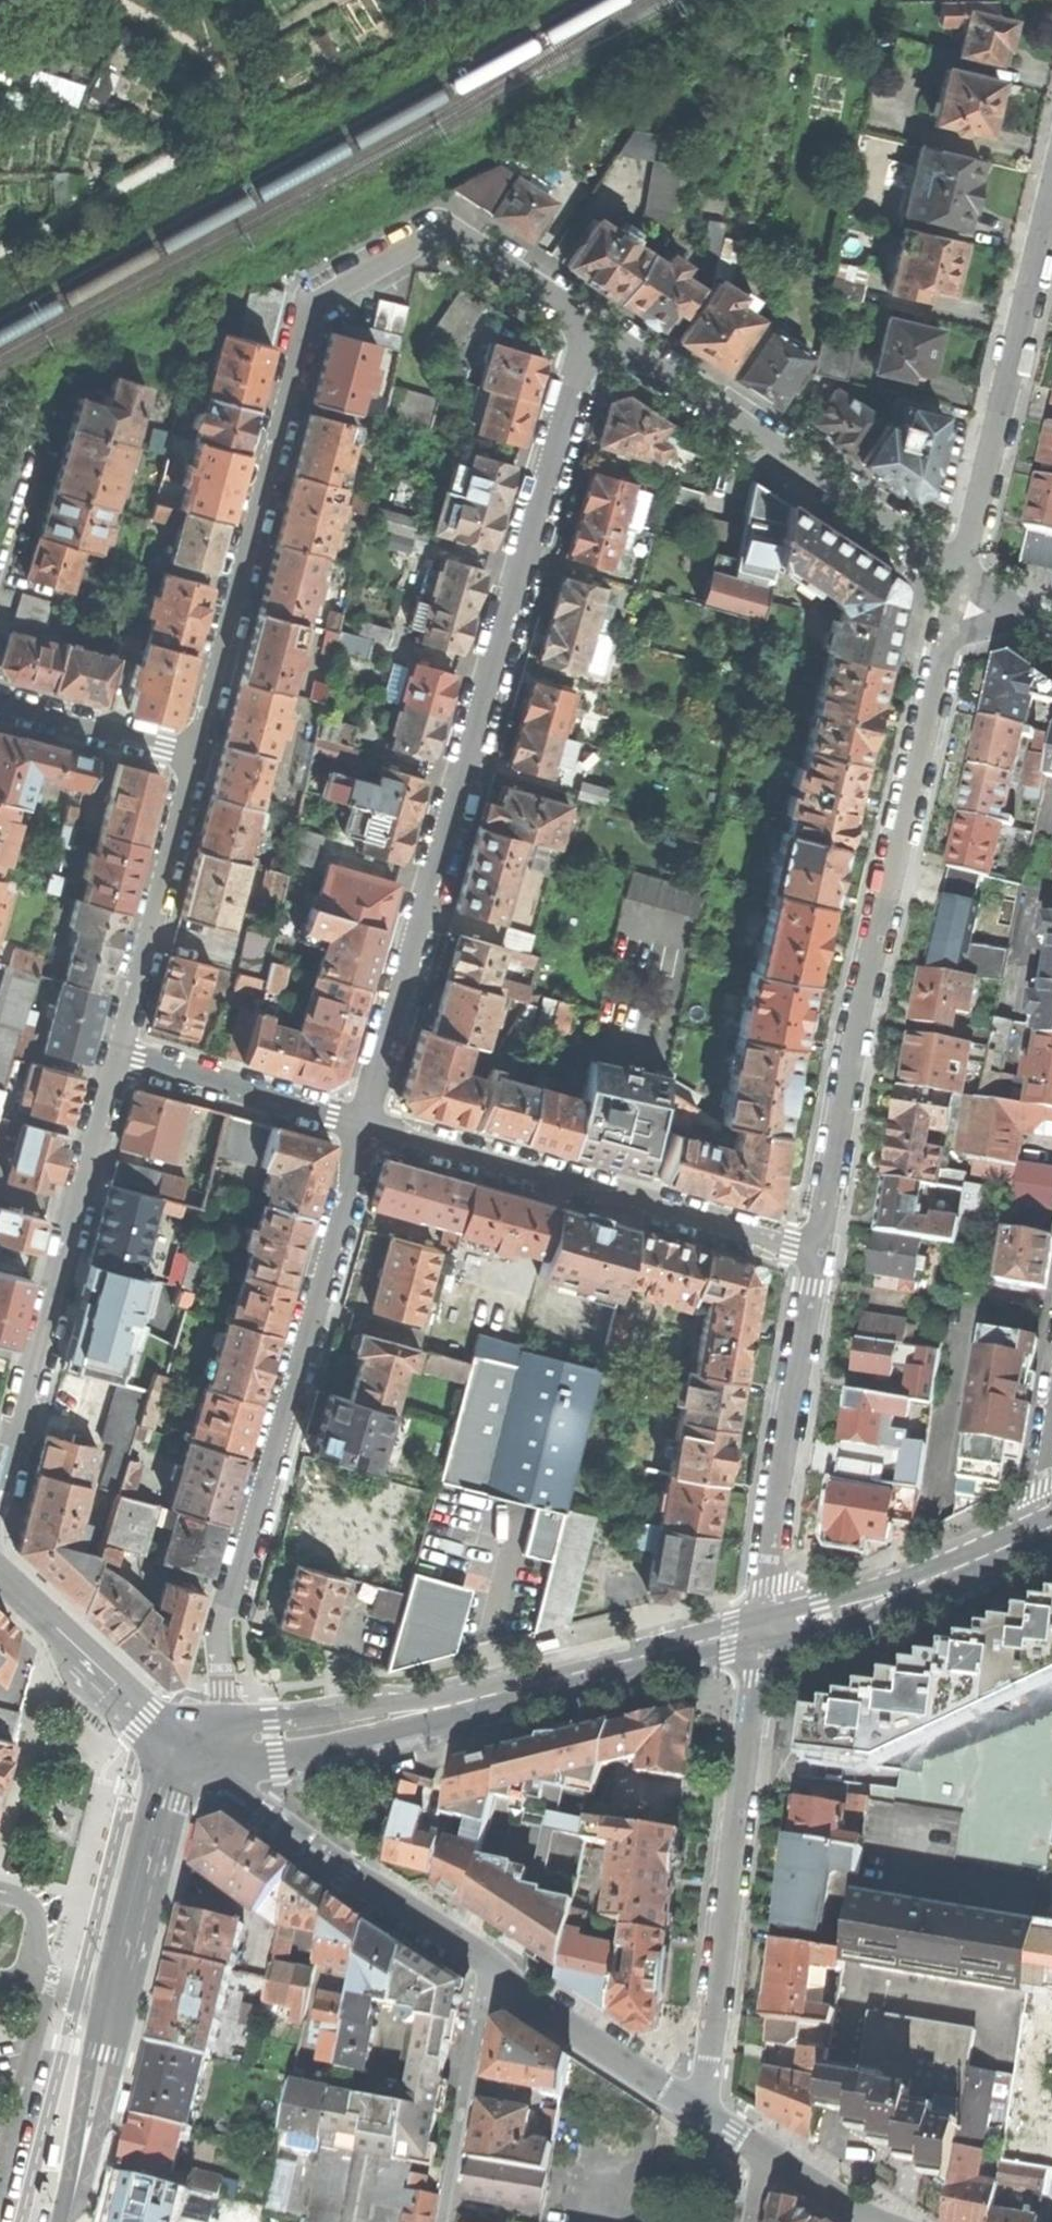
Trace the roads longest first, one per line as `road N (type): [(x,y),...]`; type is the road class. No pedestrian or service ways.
road 1 (residential): [(589,330),(364,1125)]
road 2 (residential): [(197,756),(301,333),(315,306),(411,246),(452,237),(589,330)]
road 3 (residential): [(816,1251),(962,573)]
road 4 (residential): [(186,1754),(220,1710),(224,1604),(364,1125)]
road 5 (residential): [(765,1628),(703,2114)]
road 6 (residential): [(0,1510),(116,1055)]
road 7 (residential): [(364,1125),(816,1251)]
road 8 (residential): [(589,330),(962,573)]
road 9 (residential): [(962,573),(1051,200)]
road 10 (residential): [(816,1251),(769,1545),(765,1628)]
road 11 (tertiary): [(207,1767),(492,1971)]
road 12 (secondary): [(458,1703),(765,1628)]
road 13 (residential): [(116,1055),(197,756)]
road 14 (secondary): [(458,1703),(271,1723),(186,1754)]
road 15 (tertiary): [(186,1754),(165,1800),(115,2007)]
road 16 (secondary): [(207,1767),(311,1752),(413,1726),(458,1703)]
road 17 (secondary): [(186,1754),(0,1574)]
road 18 (residential): [(116,1055),(364,1125)]
road 19 (tertiary): [(492,1971),(703,2114)]
road 20 (residential): [(444,2221),(492,1971)]
road 21 (tertiary): [(115,2007),(67,2221)]
road 22 (residential): [(197,756),(0,705)]
road 23 (secondary): [(937,1576),(818,1603),(765,1628)]
road 24 (secondary): [(788,1634),(825,1633),(937,1576)]
road 25 (tertiary): [(764,2155),(877,2221)]
road 26 (residential): [(46,1989),(33,1911),(0,1892)]

